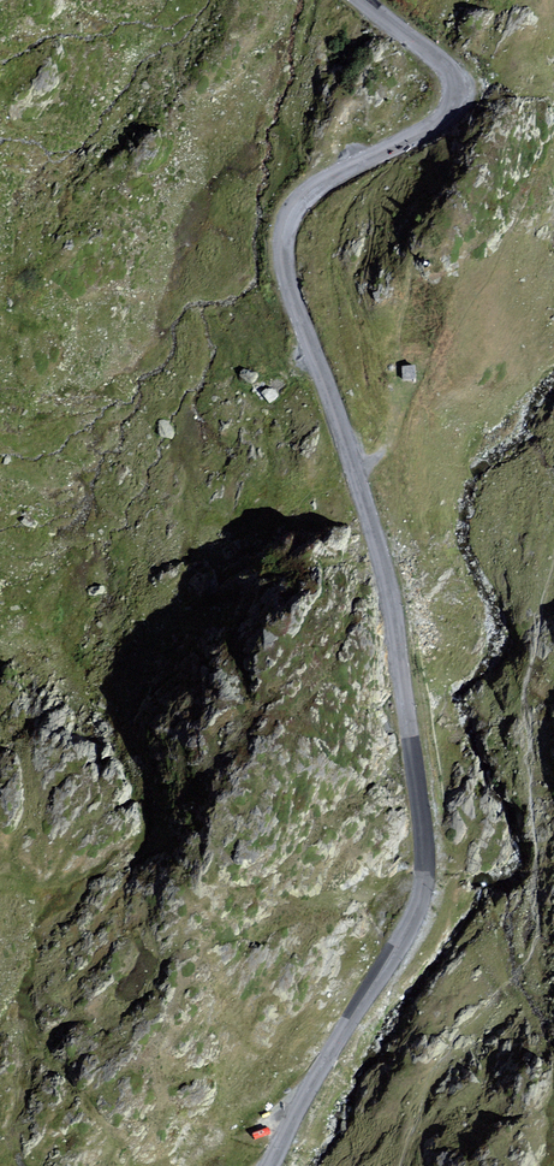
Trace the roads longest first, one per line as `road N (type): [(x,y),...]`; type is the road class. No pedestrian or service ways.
road 1 (tertiary): [(362,0),(442,64),(454,101),(439,122),(314,187),(291,215),(283,254),(393,610),(425,870),(411,923),(270,1165)]
road 2 (trunk): [(233,1165),(553,279)]

